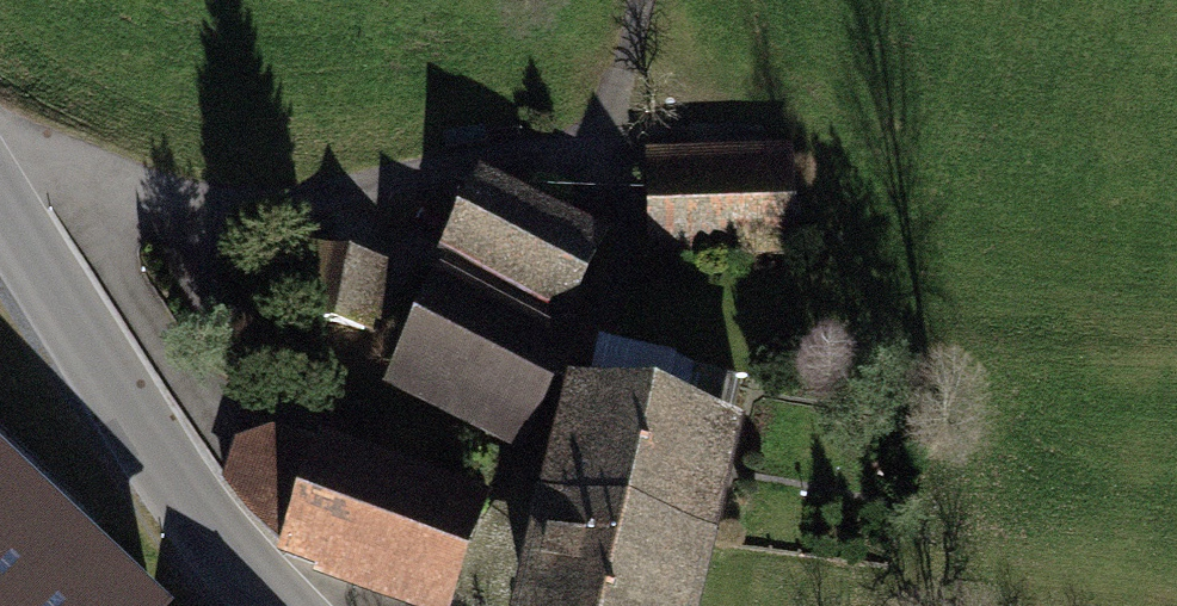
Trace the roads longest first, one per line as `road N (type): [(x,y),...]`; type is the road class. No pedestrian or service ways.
road 1 (track): [(0,153),(155,198),(311,198),(468,156),(599,137),(639,0)]
road 2 (secondary): [(0,207),(182,496),(279,605)]

